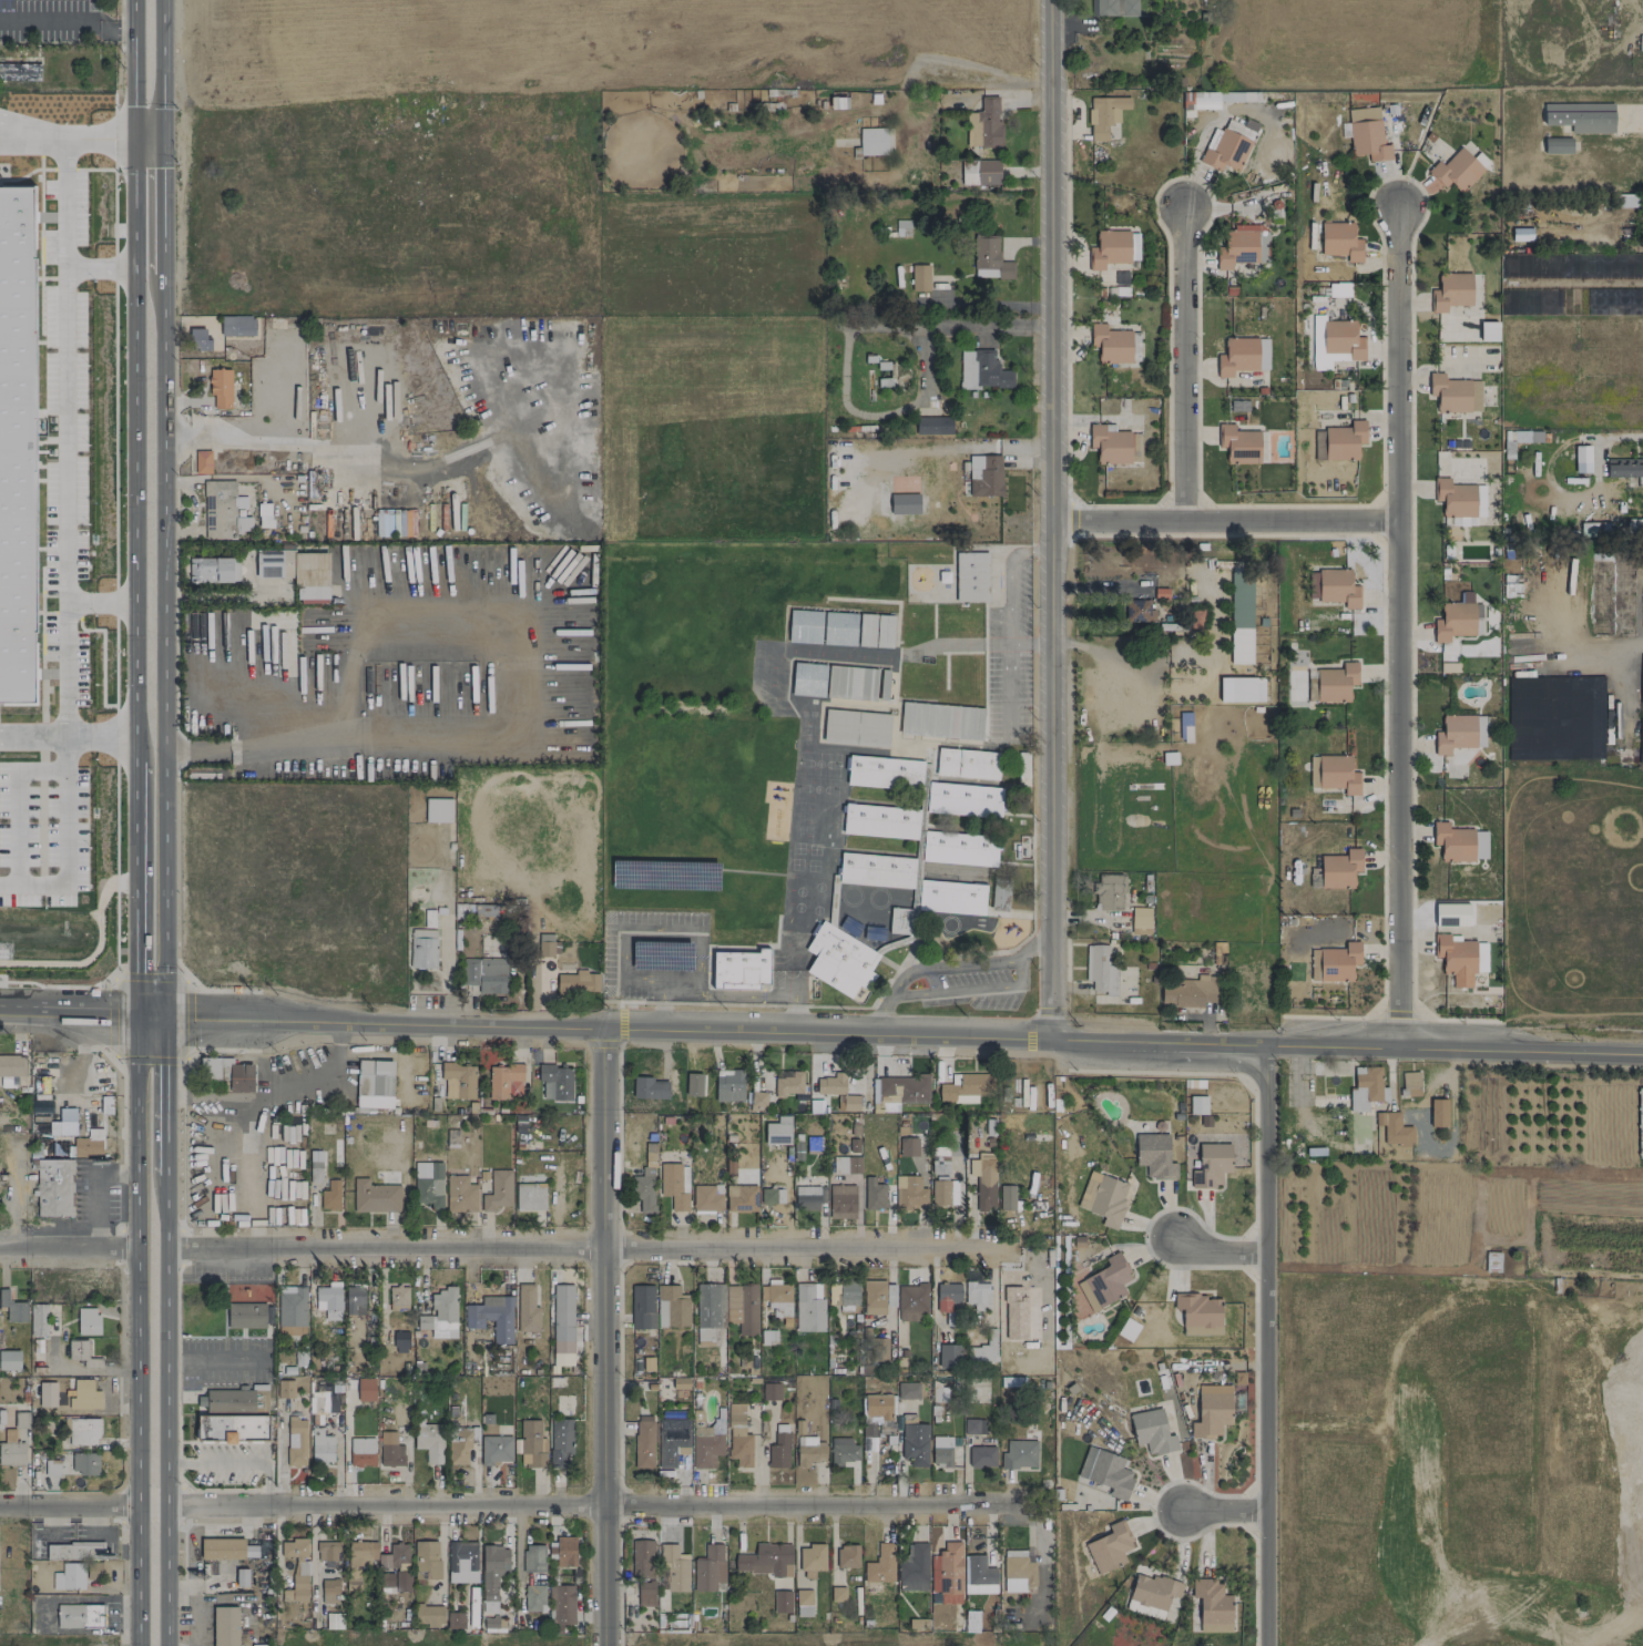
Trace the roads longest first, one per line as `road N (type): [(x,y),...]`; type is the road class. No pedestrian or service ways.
road 1 (tertiary): [(0,1015),(1049,1035),(1057,1049),(1231,1053),(1288,1039),(1642,1054)]
road 2 (residential): [(1050,0),(1049,1035)]
road 3 (residential): [(167,1507),(1021,1505)]
road 4 (residential): [(1396,206),(1399,1040)]
road 5 (residential): [(166,1254),(976,1251)]
road 6 (secondary): [(164,1020),(163,268)]
road 7 (secondary): [(134,0),(135,736)]
road 8 (secondary): [(139,1019),(137,1645)]
road 9 (residential): [(604,1026),(605,1645)]
road 10 (residential): [(1265,1043),(1267,1645)]
road 11 (secondary): [(168,1645),(165,1207)]
road 12 (residential): [(1051,521),(1397,521)]
road 13 (residential): [(1183,206),(1183,521)]
road 14 (secondary): [(135,736),(139,1019)]
road 15 (secondary): [(165,1207),(164,1020)]
road 16 (residential): [(0,1253),(137,1254)]
road 17 (residential): [(0,1509),(137,1509)]
road 18 (secondary): [(162,136),(162,0)]
road 19 (secondary): [(163,268),(162,136)]

